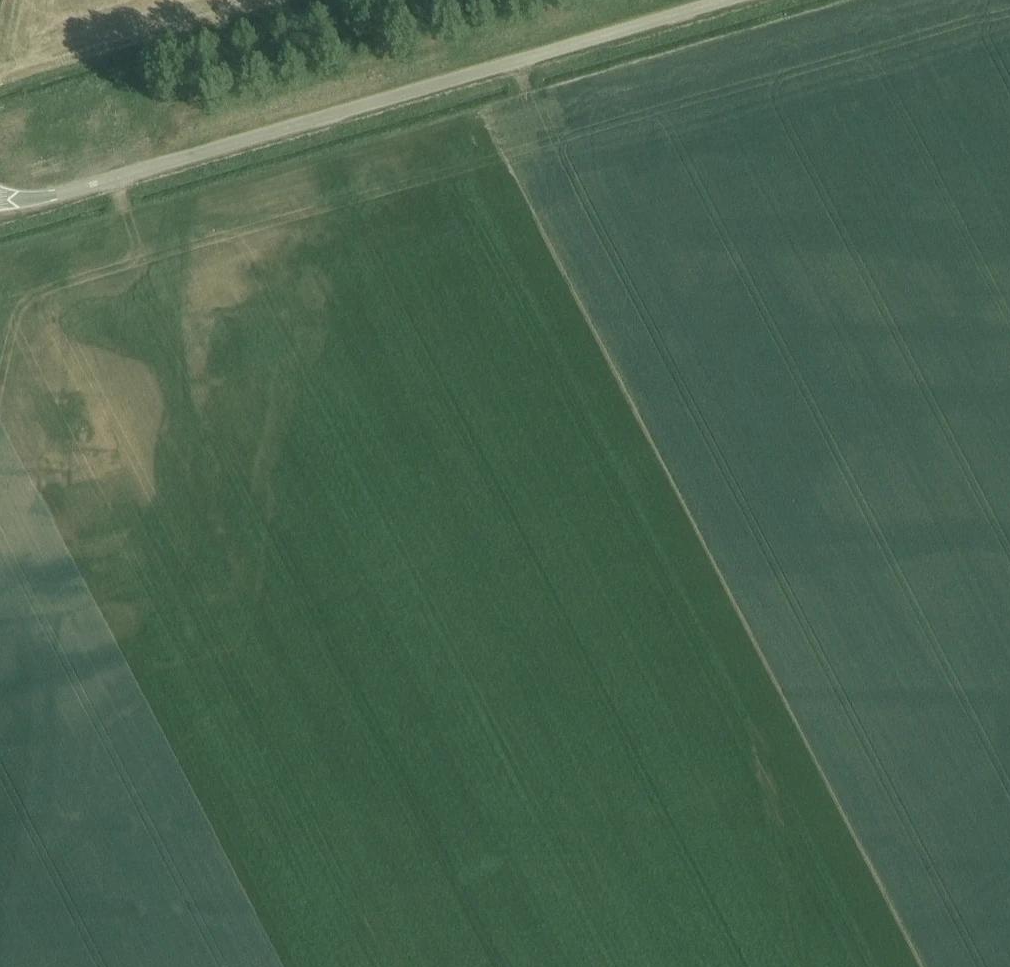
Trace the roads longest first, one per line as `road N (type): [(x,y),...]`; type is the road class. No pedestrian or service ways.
road 1 (unclassified): [(0,200),(87,186),(726,0)]

